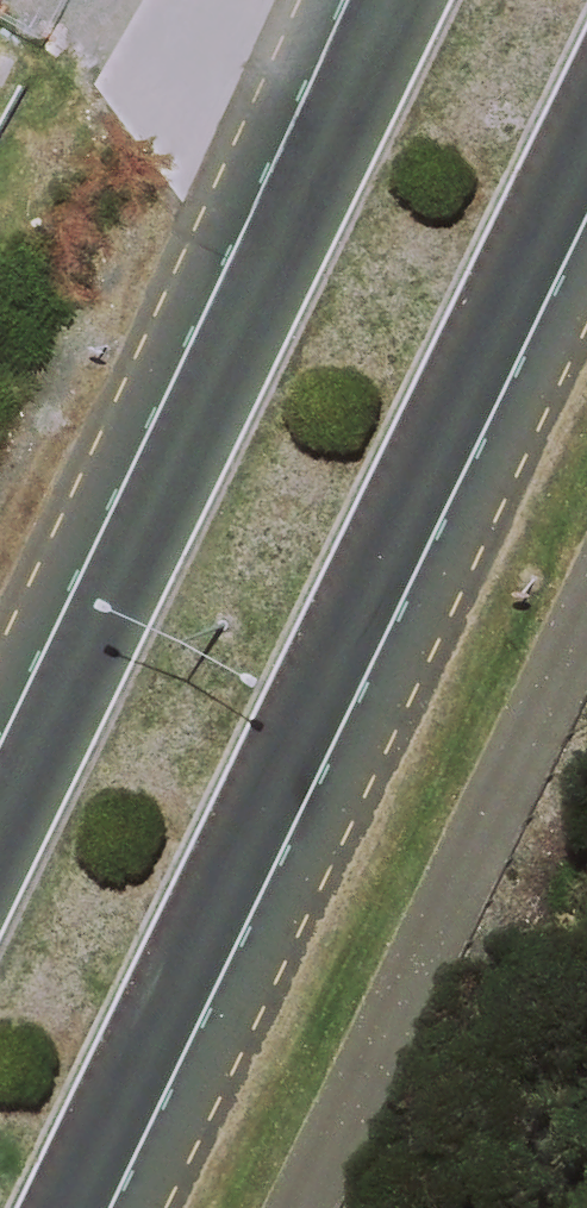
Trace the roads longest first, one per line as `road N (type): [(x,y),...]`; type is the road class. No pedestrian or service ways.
road 1 (secondary): [(586,123),(68,1207)]
road 2 (secondary): [(0,838),(398,0)]

